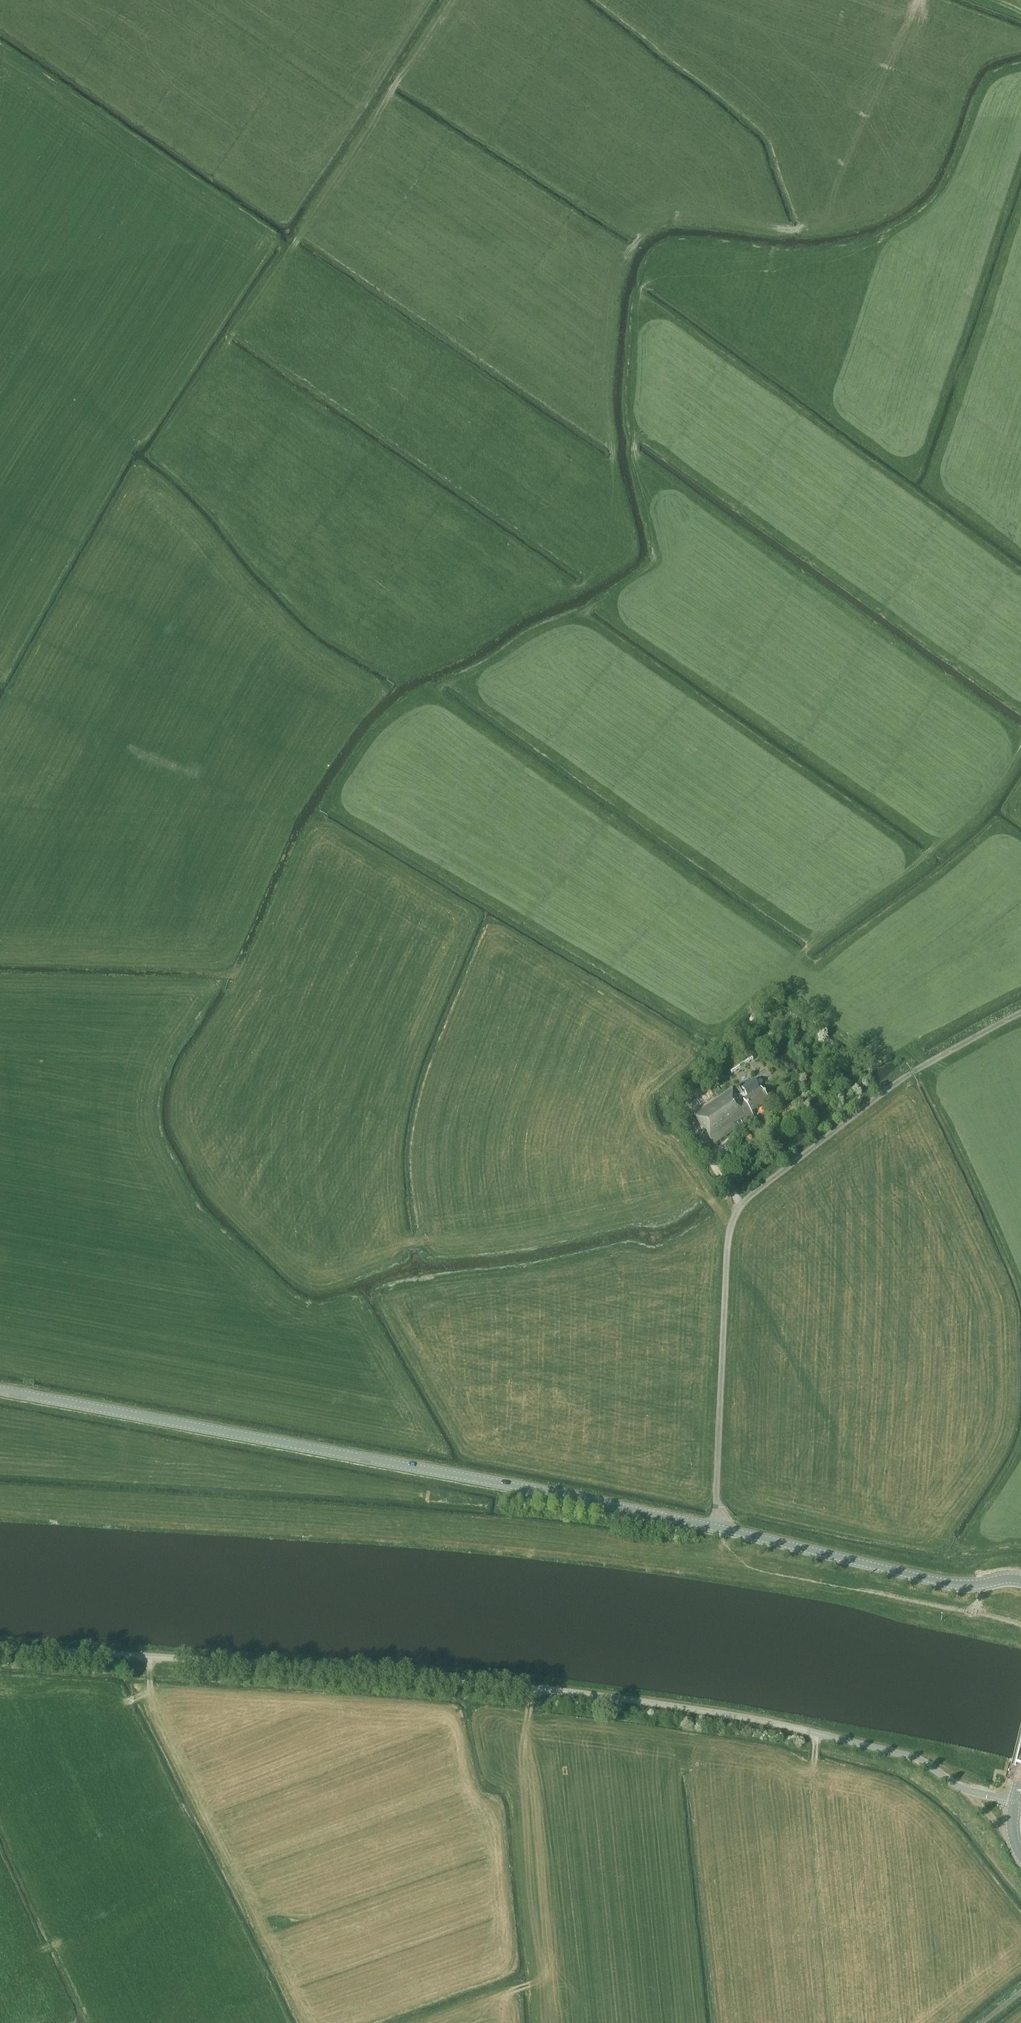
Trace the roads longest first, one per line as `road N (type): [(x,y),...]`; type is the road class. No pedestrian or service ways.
road 1 (tertiary): [(1020,1581),(954,1585),(599,1503),(0,1390)]
road 2 (unclassified): [(1014,1802),(963,1789),(915,1757),(739,1716),(380,1673),(0,1645)]

